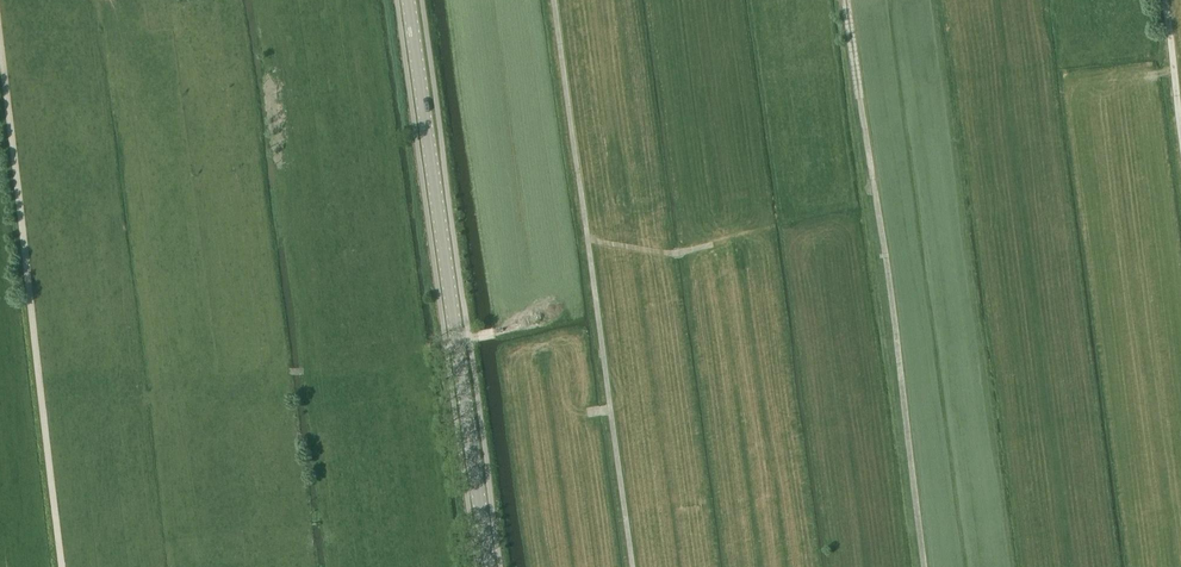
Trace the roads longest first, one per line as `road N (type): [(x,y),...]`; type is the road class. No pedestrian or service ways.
road 1 (tertiary): [(488,566),(408,0)]
road 2 (track): [(553,0),(632,566)]
road 3 (track): [(1180,143),(1162,0)]

